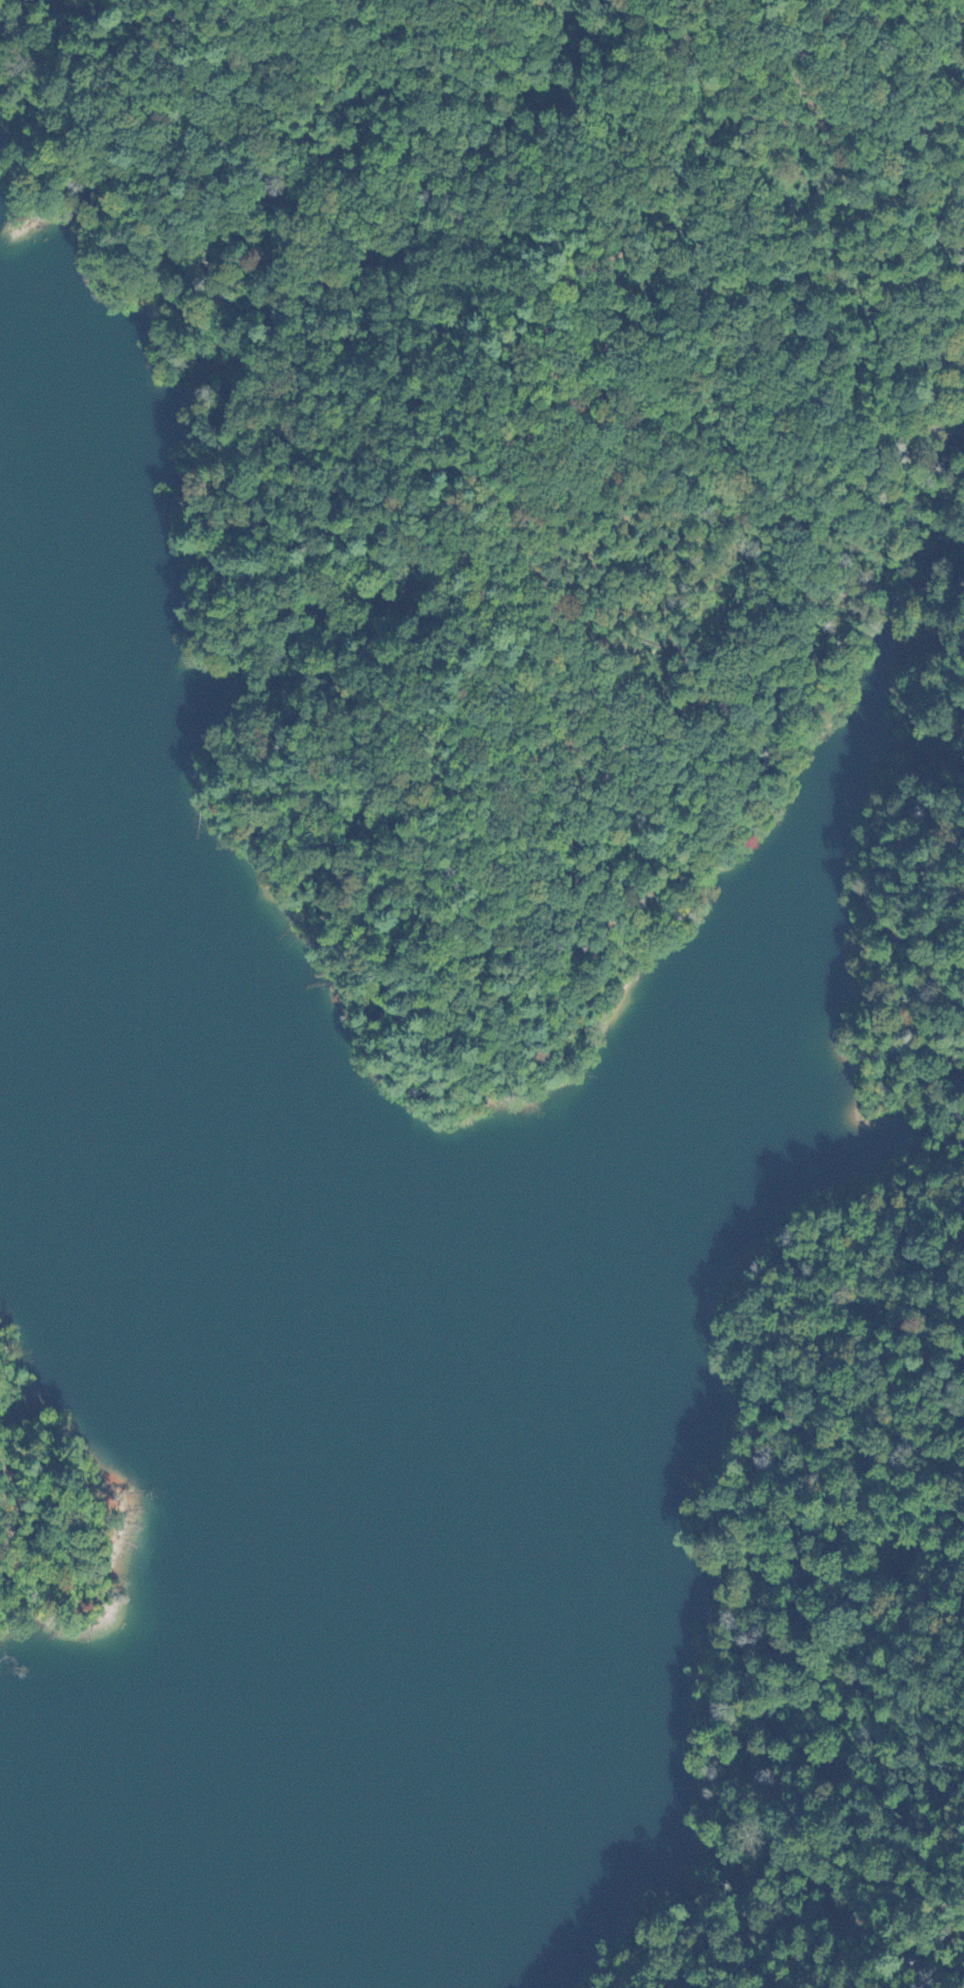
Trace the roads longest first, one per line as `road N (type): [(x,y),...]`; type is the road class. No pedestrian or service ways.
road 1 (track): [(963,216),(947,243),(921,340),(887,409),(814,496),(772,603),(738,655),(709,767),(713,803)]
road 2 (track): [(0,1615),(42,1569),(59,1467),(44,1403),(0,1366)]

